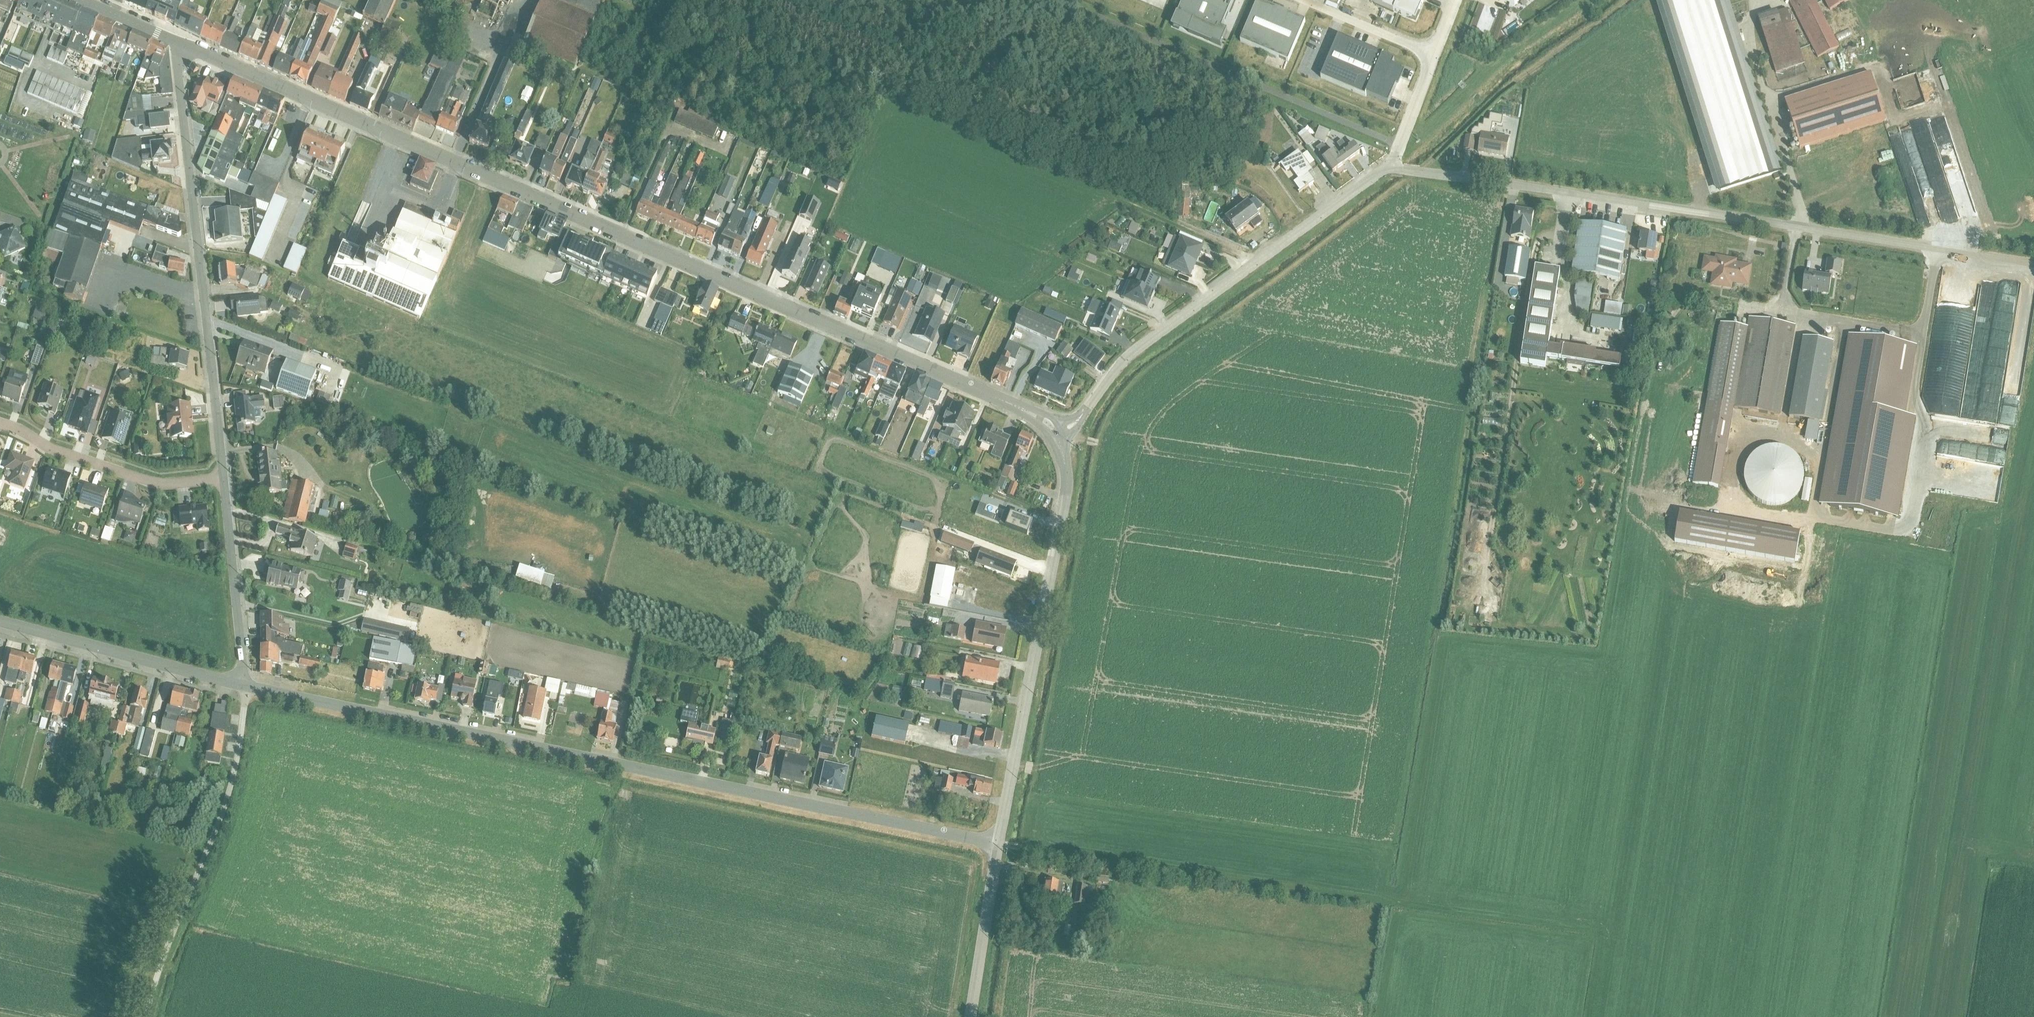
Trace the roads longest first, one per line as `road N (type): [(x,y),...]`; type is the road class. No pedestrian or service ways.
road 1 (residential): [(1057,433),(1041,419),(180,42)]
road 2 (residential): [(999,845),(245,686)]
road 3 (residential): [(1391,166),(2033,265)]
road 4 (residential): [(180,42),(224,478)]
road 5 (residential): [(1057,433),(1077,421),(1132,355),(1391,166)]
road 6 (residential): [(999,845),(1067,494),(1057,433)]
road 7 (residential): [(245,686),(228,797),(148,1016)]
road 8 (residential): [(245,686),(0,620)]
road 9 (residential): [(224,478),(159,482),(0,421)]
road 10 (residential): [(224,478),(245,686)]
road 11 (residential): [(971,1016),(999,845)]
road 12 (unclassified): [(1307,0),(1435,53)]
road 13 (unclassified): [(1391,166),(1435,53)]

